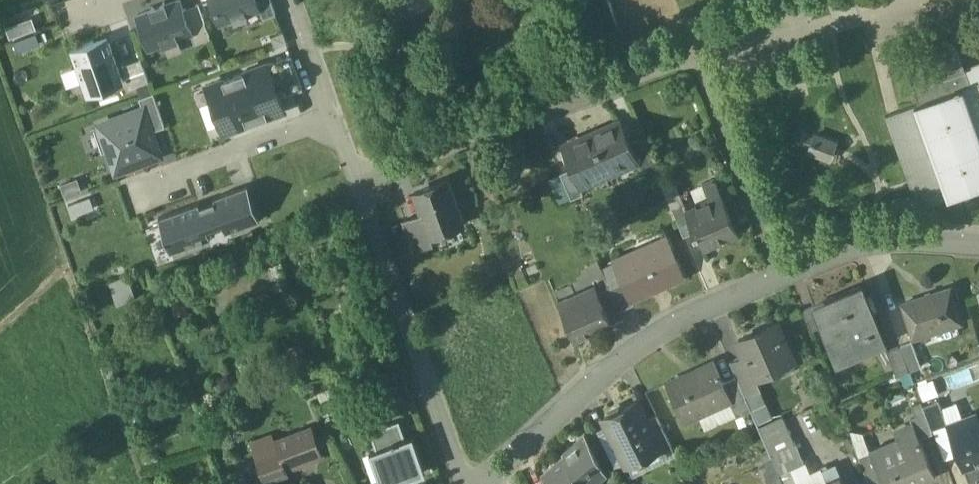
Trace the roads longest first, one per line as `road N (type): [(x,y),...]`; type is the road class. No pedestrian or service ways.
road 1 (residential): [(781,280),(701,76),(692,71),(649,78),(358,183)]
road 2 (residential): [(509,467),(625,352),(781,280)]
road 3 (residential): [(467,483),(358,183)]
road 4 (residential): [(781,280),(870,245),(978,248)]
road 5 (residential): [(146,184),(333,116)]

